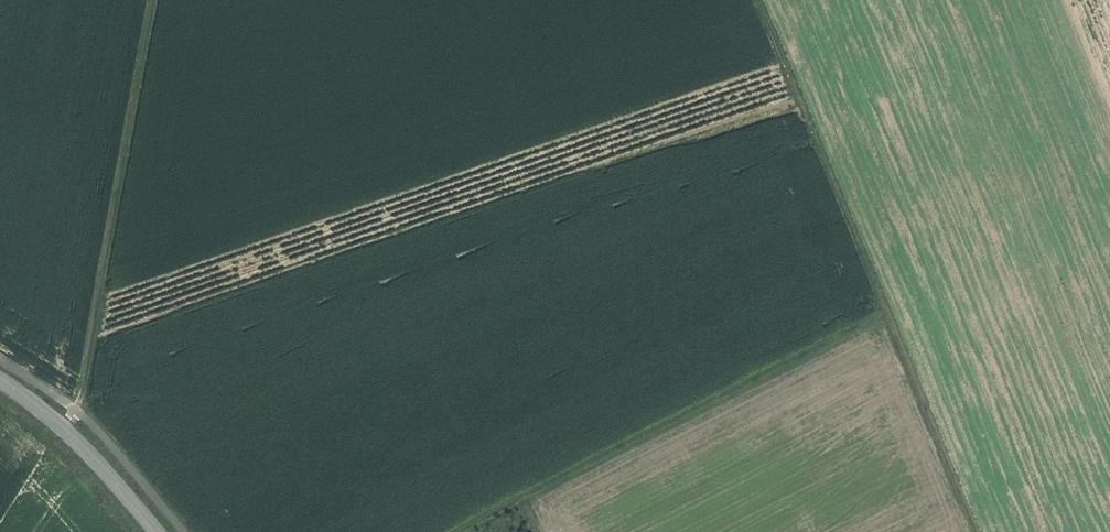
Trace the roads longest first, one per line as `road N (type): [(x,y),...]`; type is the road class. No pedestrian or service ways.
road 1 (track): [(757,0),(977,531)]
road 2 (track): [(148,0),(82,397),(65,428)]
road 3 (tertiary): [(0,379),(65,428),(158,531)]

